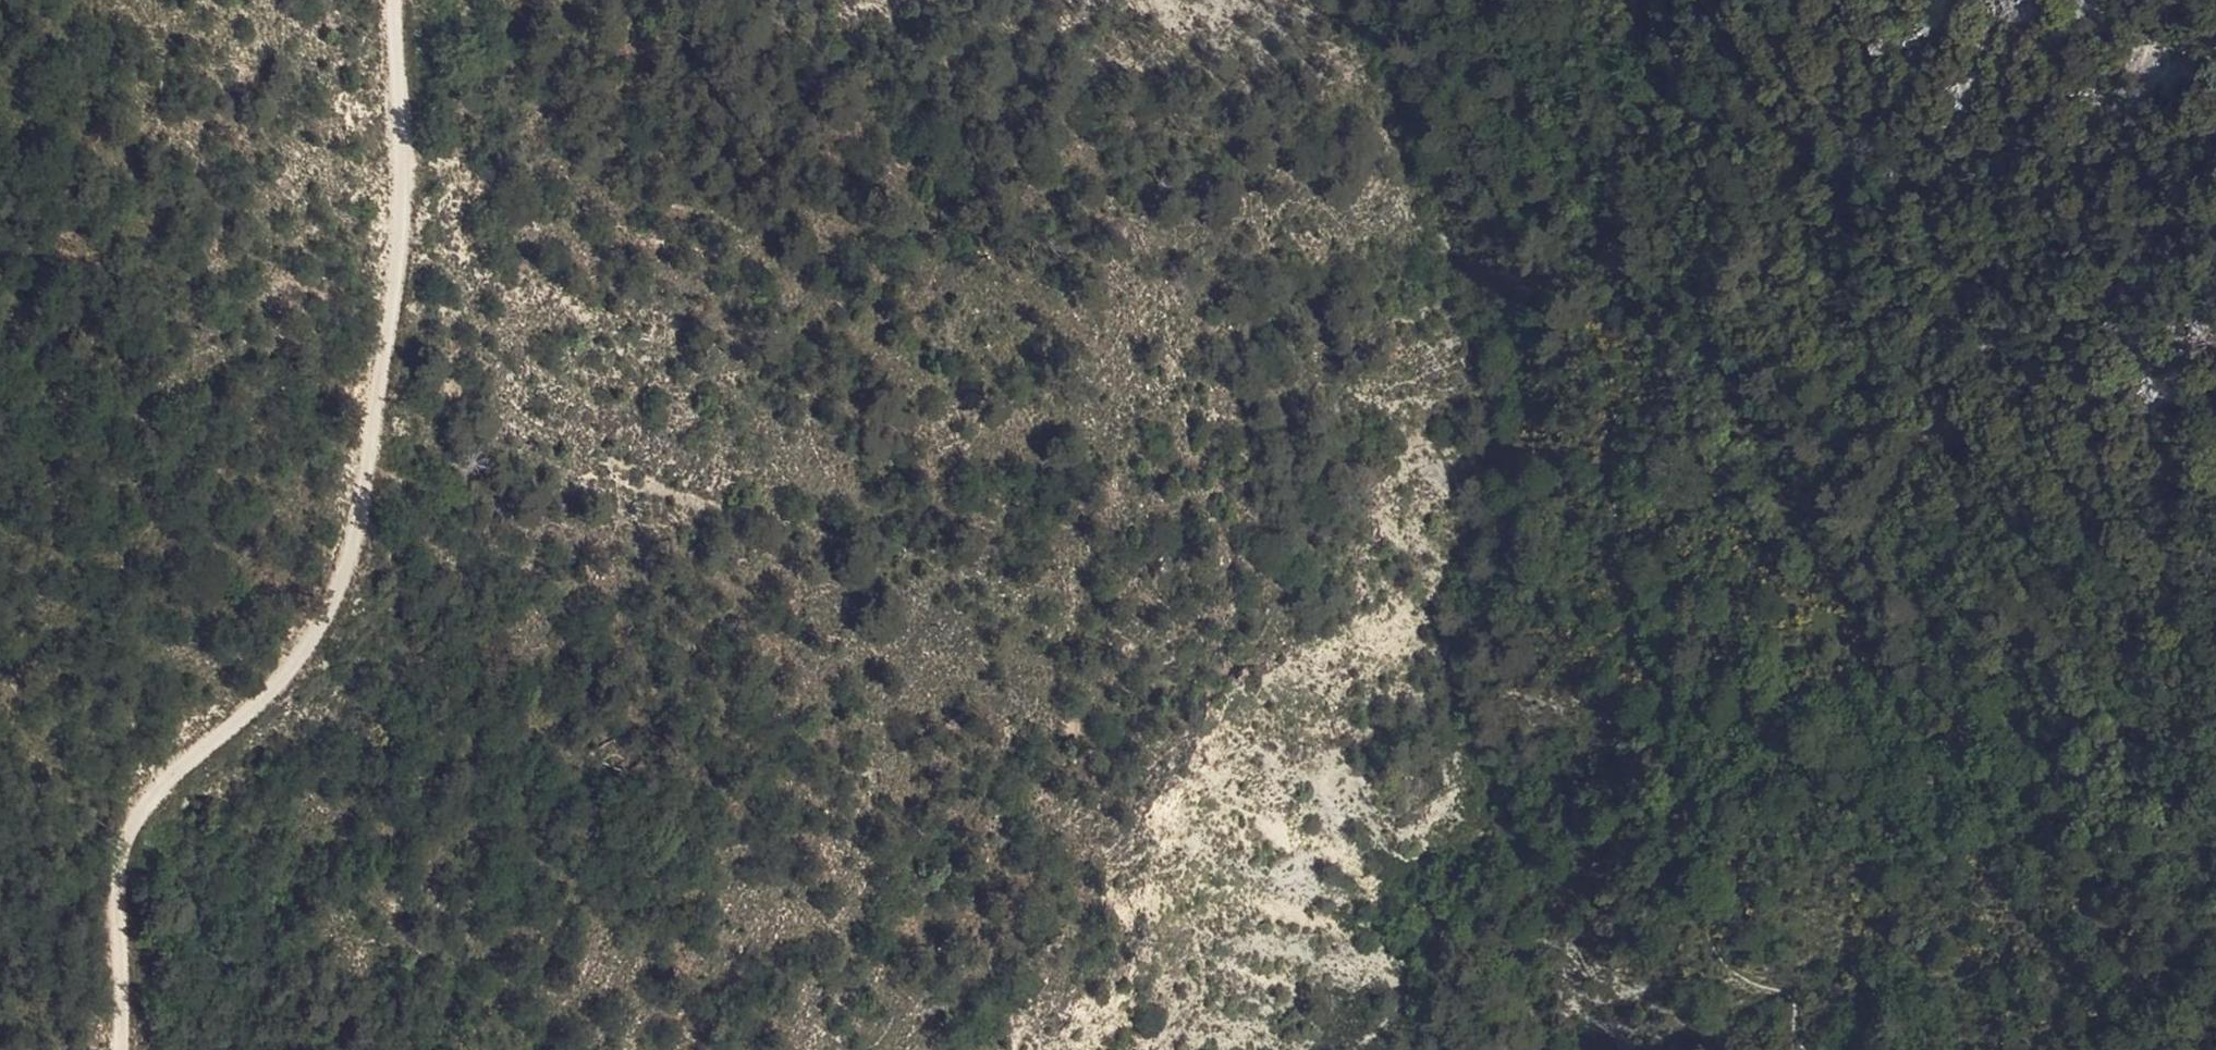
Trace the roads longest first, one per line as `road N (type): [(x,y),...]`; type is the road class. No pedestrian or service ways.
road 1 (track): [(119,1049),(129,835),(190,768),(293,677),(357,559),(404,211),(397,0)]

